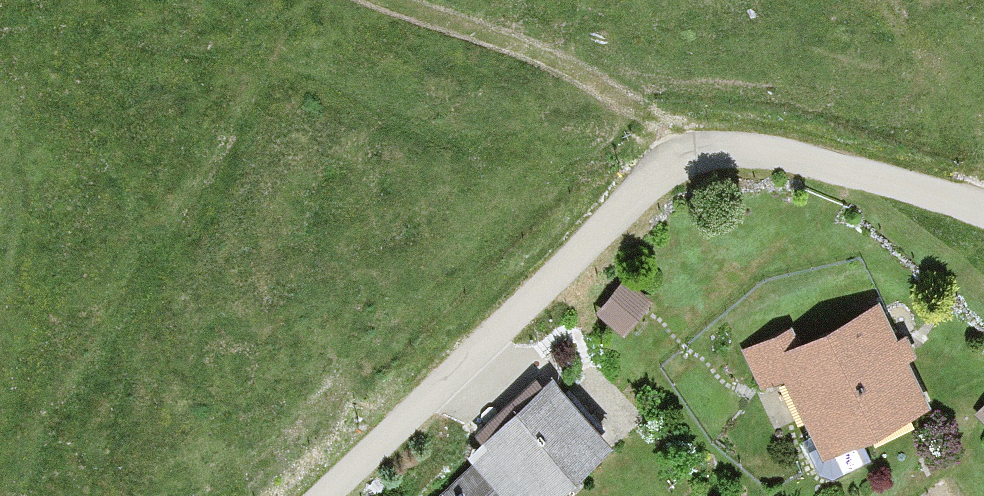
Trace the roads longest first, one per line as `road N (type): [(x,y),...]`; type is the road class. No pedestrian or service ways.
road 1 (residential): [(334,495),(630,202),(693,156),(761,151),(983,212)]
road 2 (track): [(398,0),(677,115),(721,154)]

